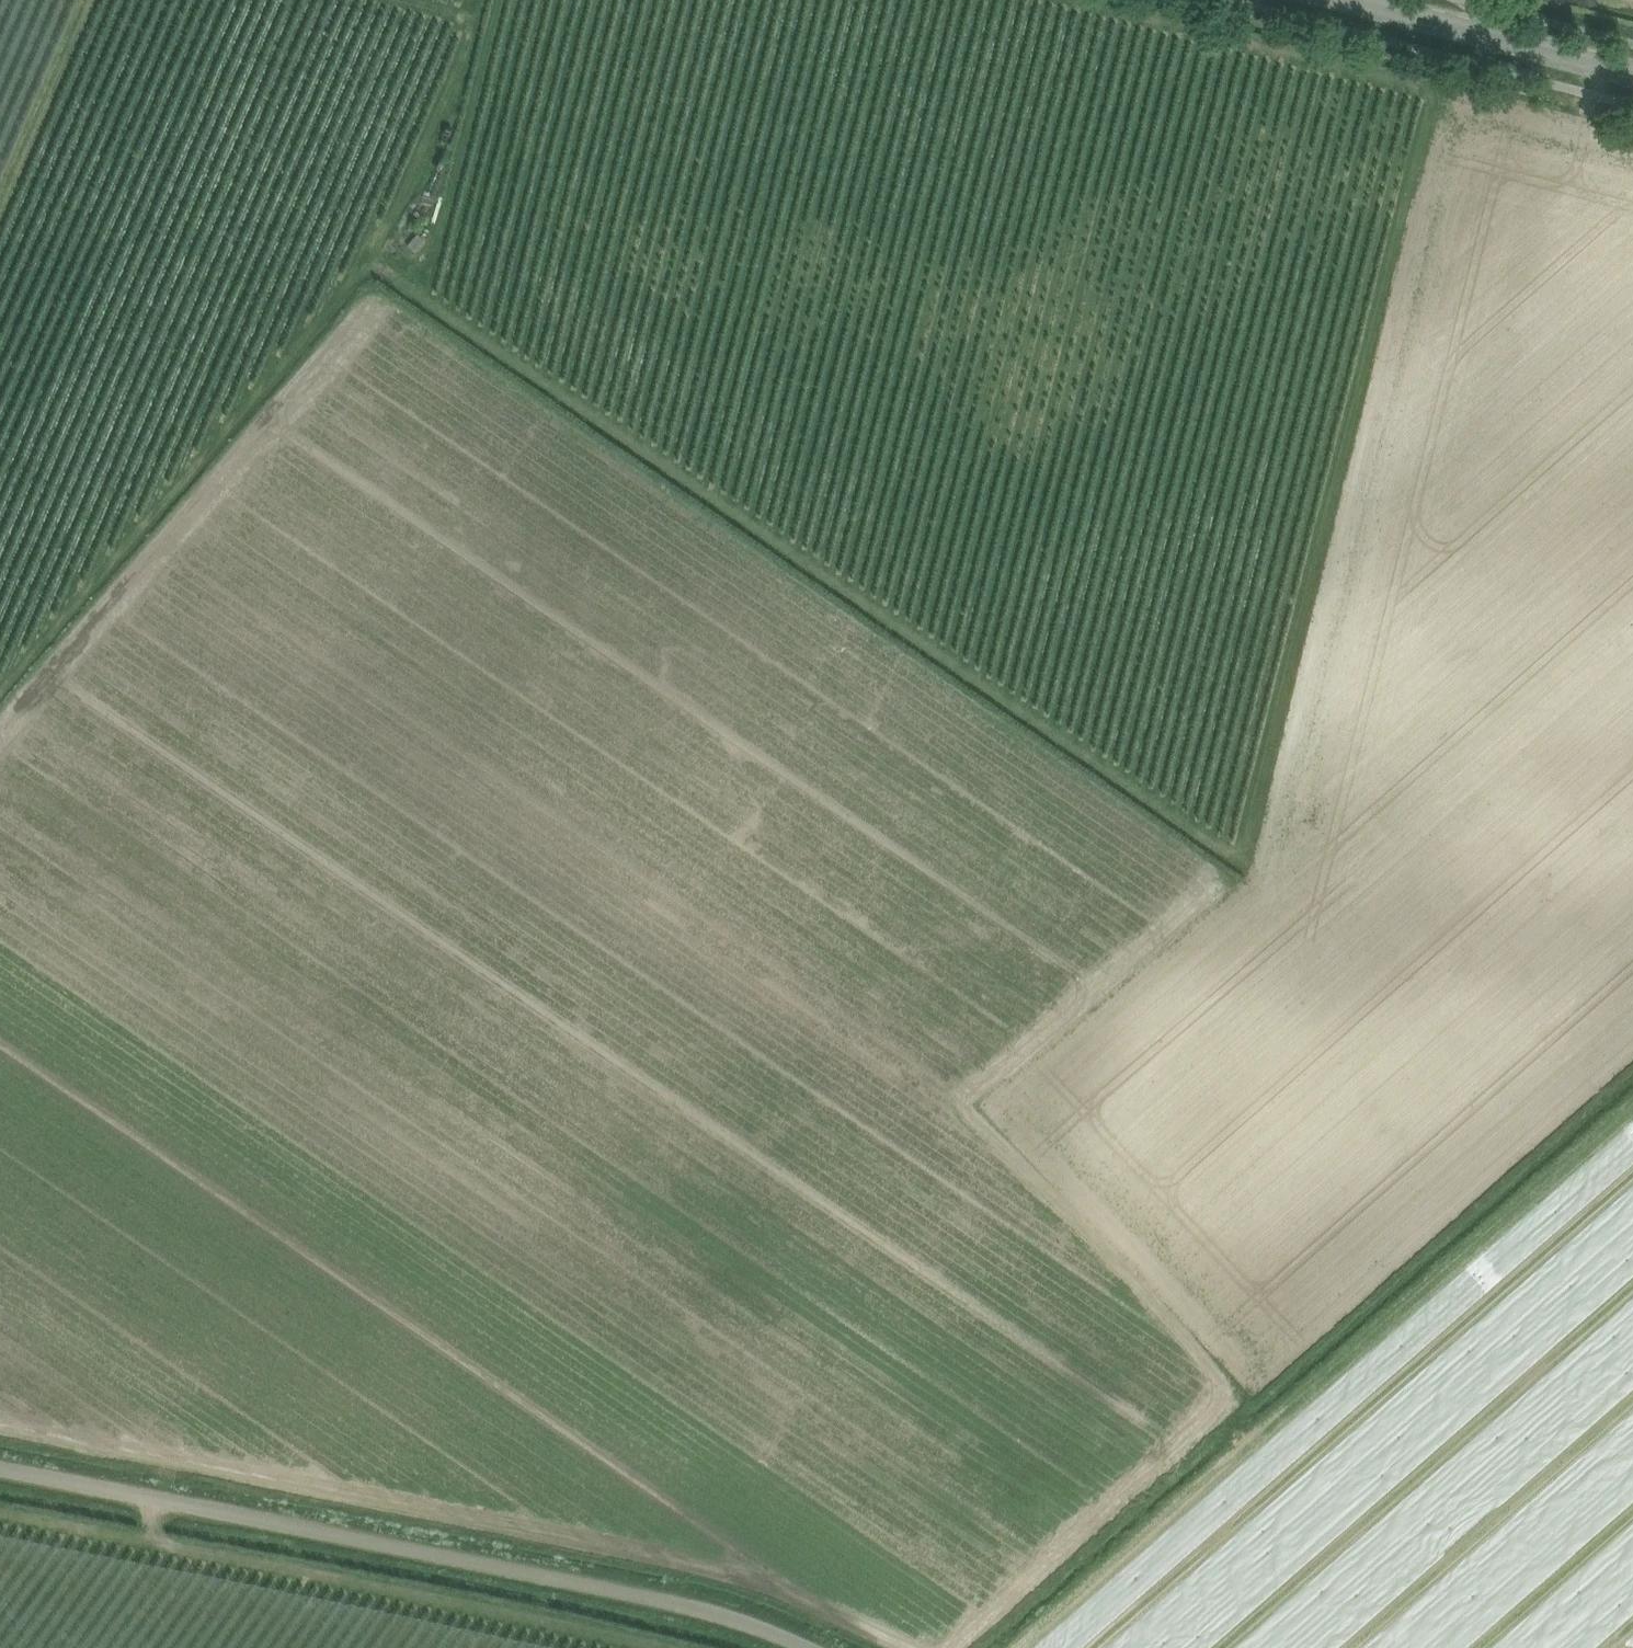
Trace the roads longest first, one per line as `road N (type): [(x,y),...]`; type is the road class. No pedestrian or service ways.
road 1 (unclassified): [(811,1647),(727,1609),(0,1465)]
road 2 (tertiary): [(1632,73),(1354,0)]

